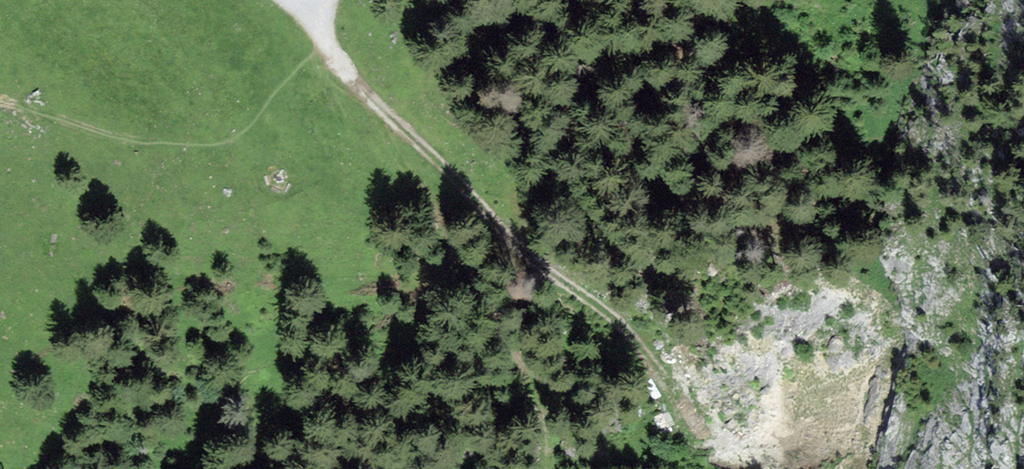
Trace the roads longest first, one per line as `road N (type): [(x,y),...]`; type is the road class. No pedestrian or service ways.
road 1 (track): [(367,104),(547,406),(548,468)]
road 2 (track): [(367,104),(457,182),(543,274),(598,313),(659,380)]

